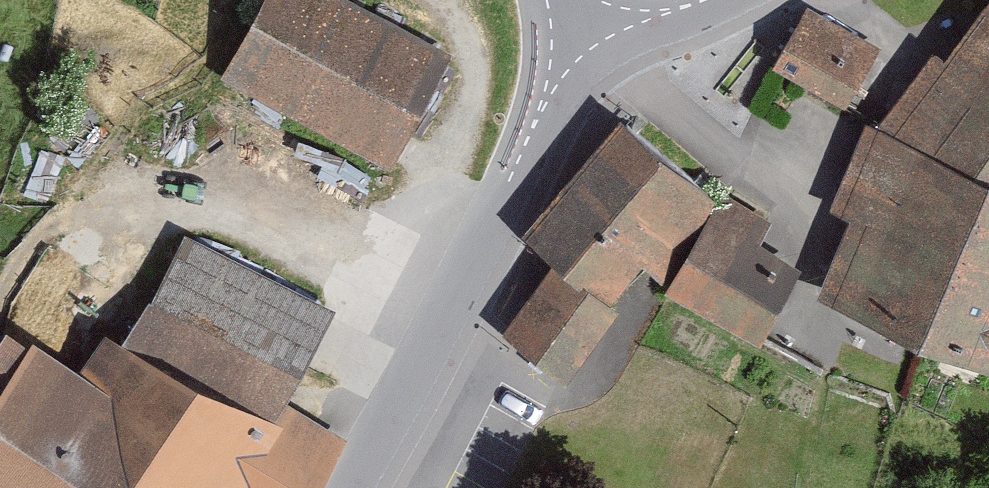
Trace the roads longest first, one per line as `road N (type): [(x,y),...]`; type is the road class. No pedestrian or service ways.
road 1 (track): [(0,312),(46,237),(221,189),(458,315)]
road 2 (residential): [(579,29),(474,283),(362,487)]

